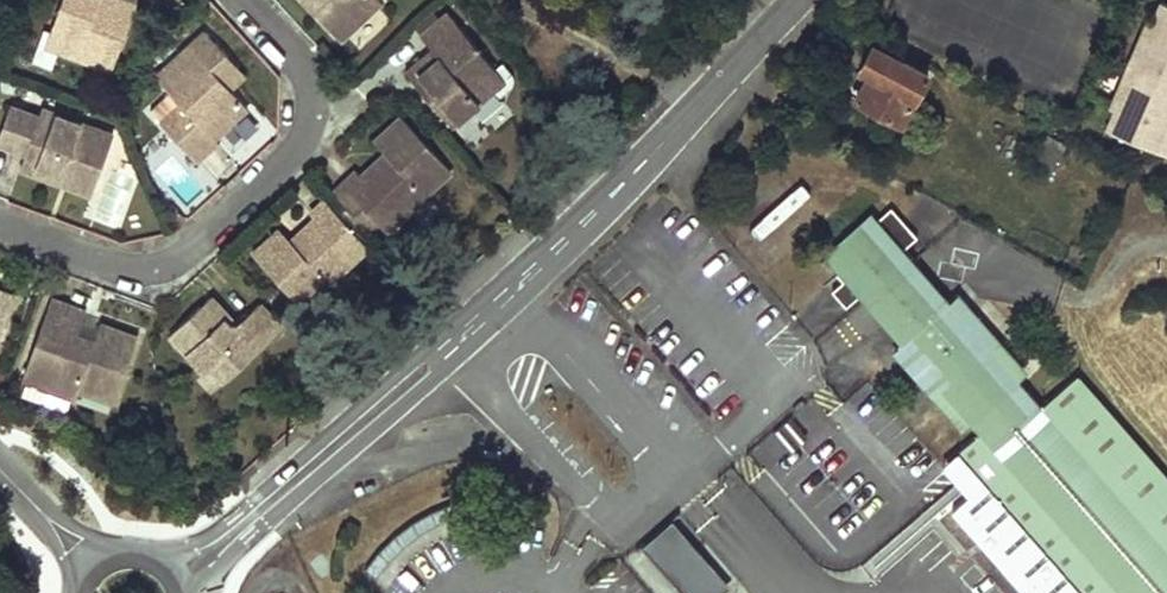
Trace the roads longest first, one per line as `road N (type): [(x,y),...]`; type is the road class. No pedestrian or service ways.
road 1 (unclassified): [(782,0),(505,282),(230,520),(169,555)]
road 2 (residential): [(0,218),(163,284),(307,176),(325,90),(241,0)]

